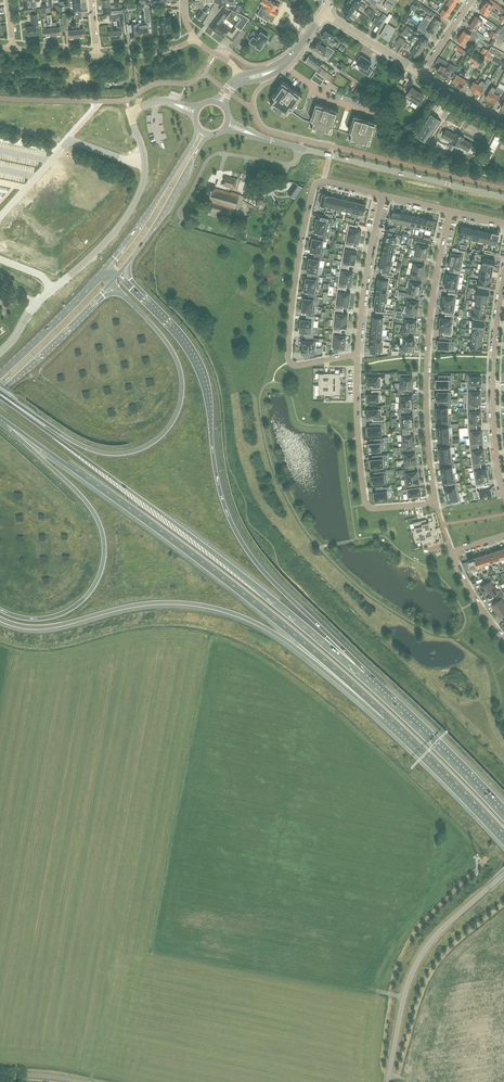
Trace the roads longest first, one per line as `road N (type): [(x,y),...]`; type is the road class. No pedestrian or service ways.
road 1 (residential): [(357,355),(365,504),(434,503),(427,346),(449,212)]
road 2 (motorway): [(361,676),(247,550),(219,487),(204,373),(174,327),(119,274)]
road 3 (motorway): [(0,618),(44,628),(155,604),(215,608),(279,636),(388,717)]
road 4 (primary): [(111,283),(176,357),(182,398),(167,431),(139,451),(95,451),(0,392)]
road 5 (motorway): [(105,490),(388,717)]
road 6 (residential): [(383,196),(318,182),(300,251),(288,361),(300,366),(357,355)]
road 7 (primary): [(8,423),(95,514),(105,556),(96,585),(69,612),(27,619),(0,609)]
road 8 (motorway): [(361,676),(162,514)]
road 9 (unclassified): [(388,1081),(419,959),(503,874)]
road 10 (unclassified): [(35,305),(135,203),(145,160),(130,112)]
road 11 (residential): [(503,495),(492,398),(503,278)]
road 12 (residential): [(301,148),(503,197)]
road 13 (motorway): [(503,817),(361,676)]
road 14 (primary): [(162,514),(0,397)]
road 15 (tertiary): [(199,129),(106,270)]
road 16 (residential): [(301,148),(292,165),(214,155),(178,215)]
road 17 (tertiary): [(119,274),(208,134)]
road 18 (motorway): [(388,717),(503,835)]
road 19 (residential): [(383,196),(357,355)]
road 20 (primary): [(0,391),(111,283)]
road 21 (primary): [(106,270),(0,376)]

